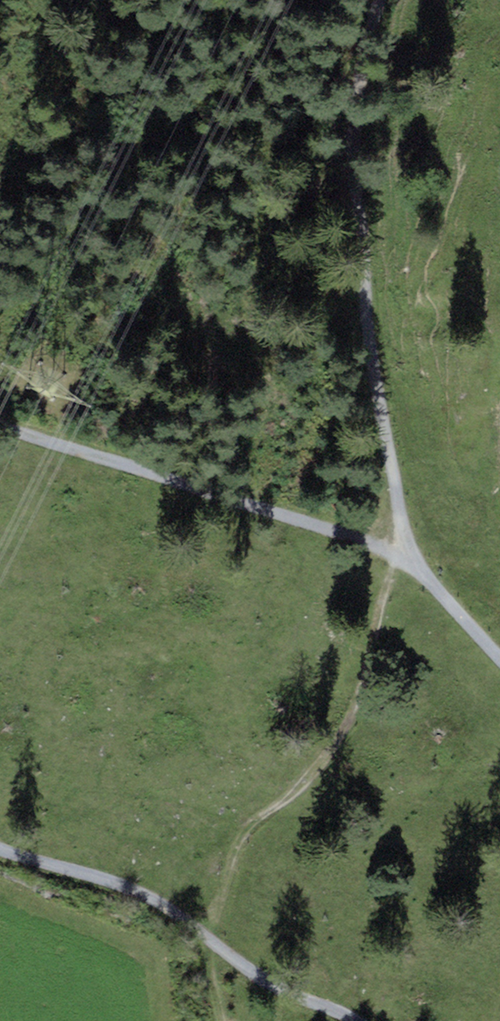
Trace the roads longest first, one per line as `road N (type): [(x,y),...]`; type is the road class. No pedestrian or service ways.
road 1 (track): [(381,0),(353,129),(375,376),(405,557)]
road 2 (track): [(0,429),(166,466),(405,557)]
road 3 (track): [(358,1020),(244,965),(122,885),(0,849)]
road 4 (track): [(405,557),(499,658)]

